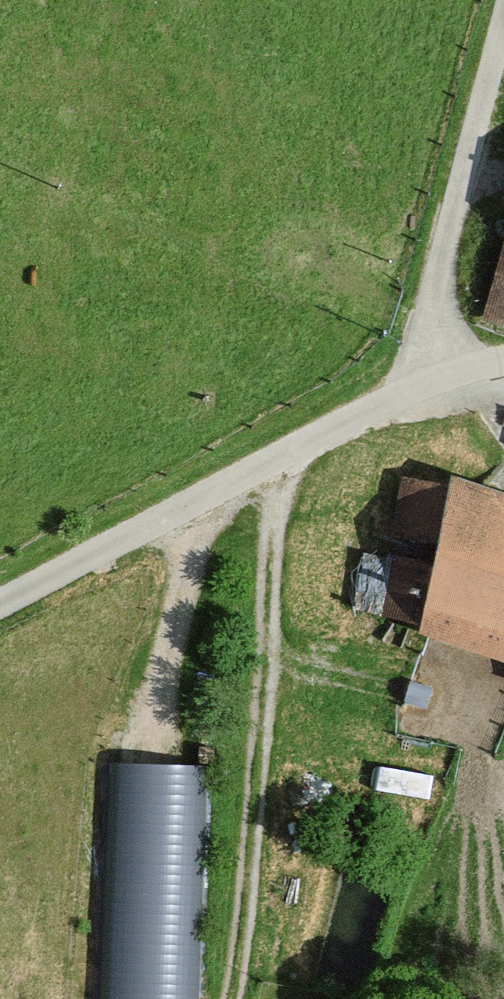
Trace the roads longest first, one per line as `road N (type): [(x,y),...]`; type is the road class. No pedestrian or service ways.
road 1 (unclassified): [(0,607),(427,384),(503,384)]
road 2 (track): [(274,465),(281,520),(268,713),(231,998)]
road 3 (track): [(427,384),(436,282),(503,9)]

